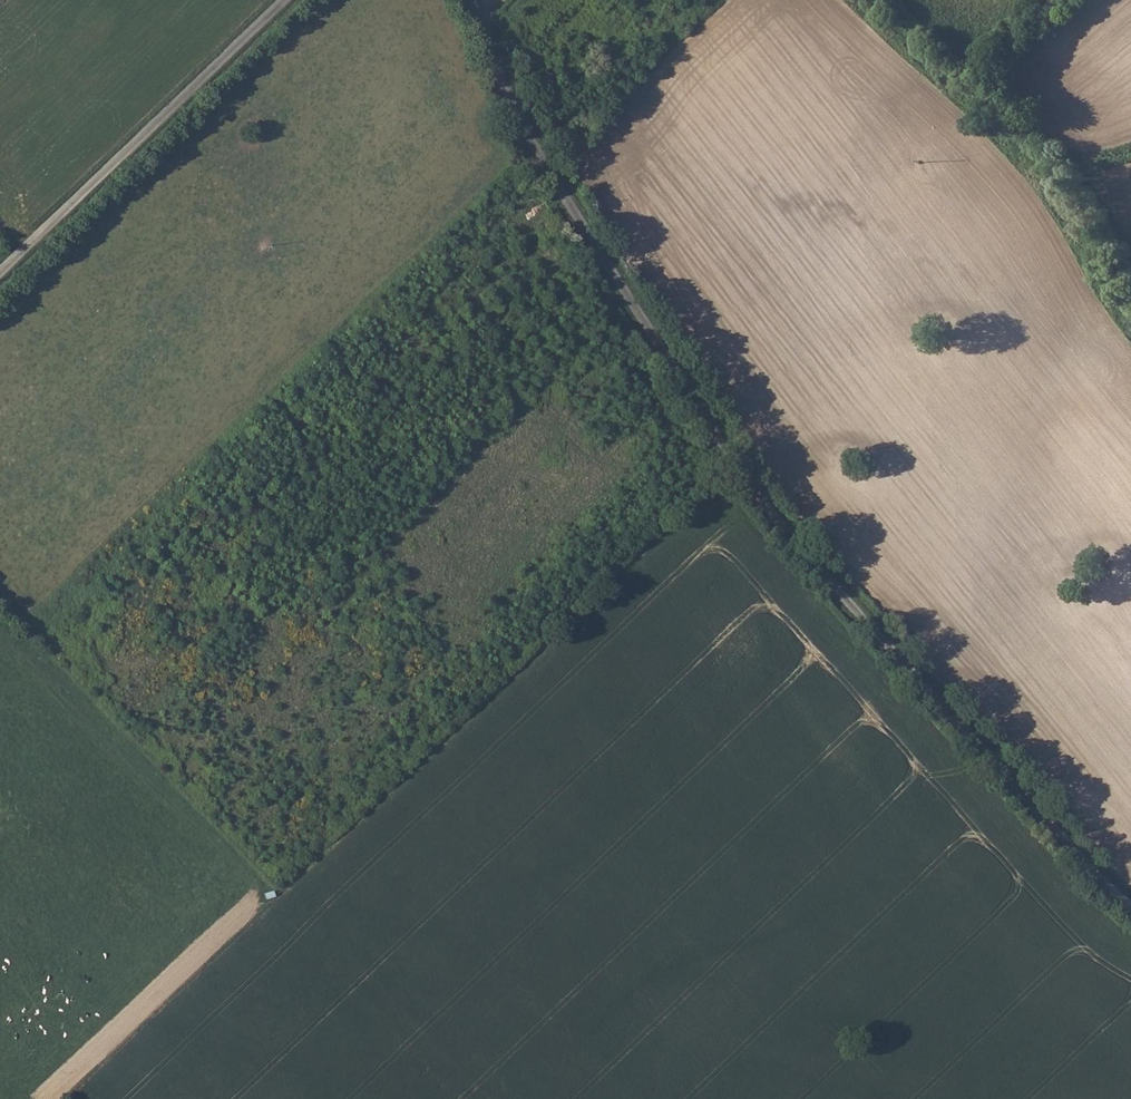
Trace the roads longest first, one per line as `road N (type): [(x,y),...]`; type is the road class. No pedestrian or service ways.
road 1 (unclassified): [(473,12),(510,101),(557,181),(768,511),(1130,907)]
road 2 (unclassified): [(0,276),(284,0)]

